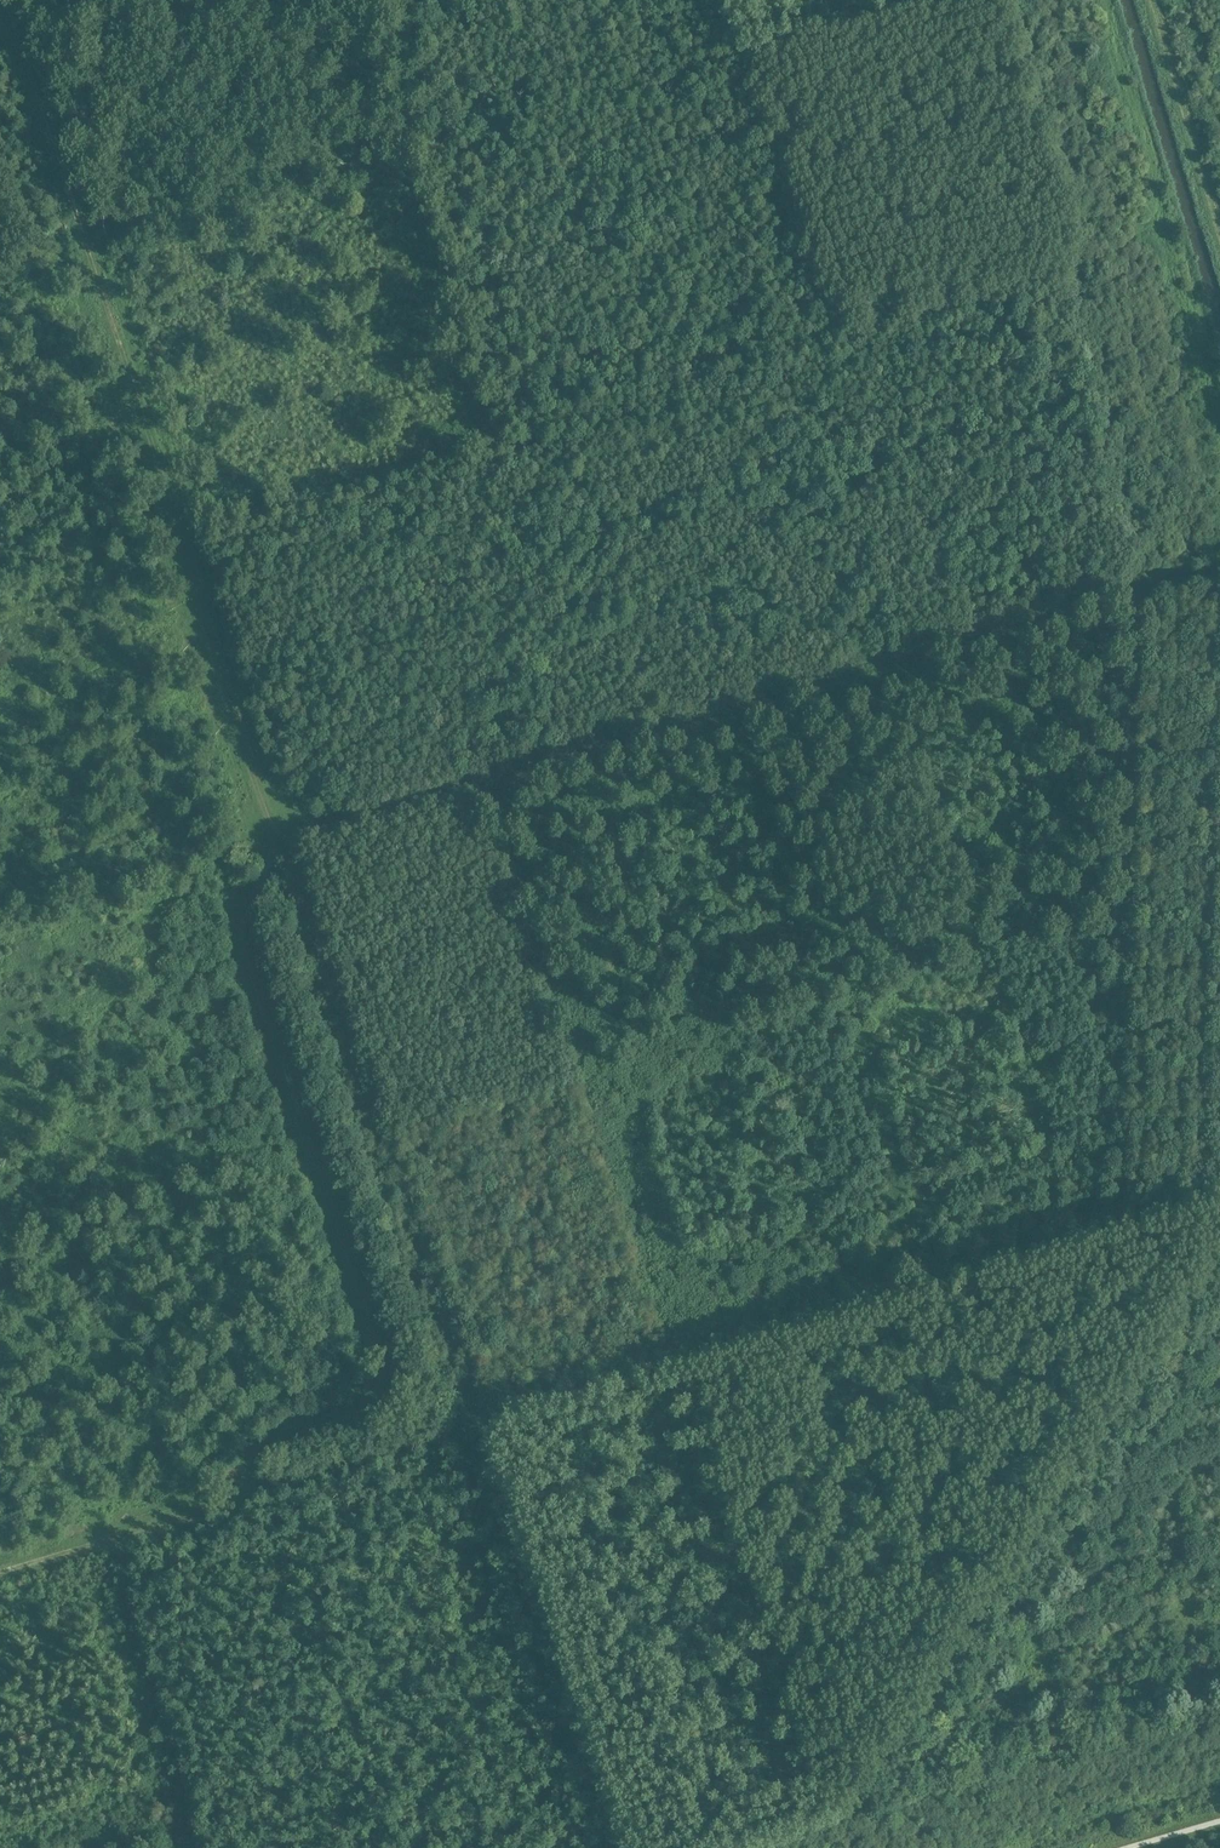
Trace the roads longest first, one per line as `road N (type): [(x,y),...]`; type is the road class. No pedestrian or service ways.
road 1 (track): [(2,0),(275,837),(244,935),(386,1369),(376,1403),(303,1428),(257,1457),(221,1506),(0,1573)]
road 2 (track): [(1219,224),(1153,0)]

